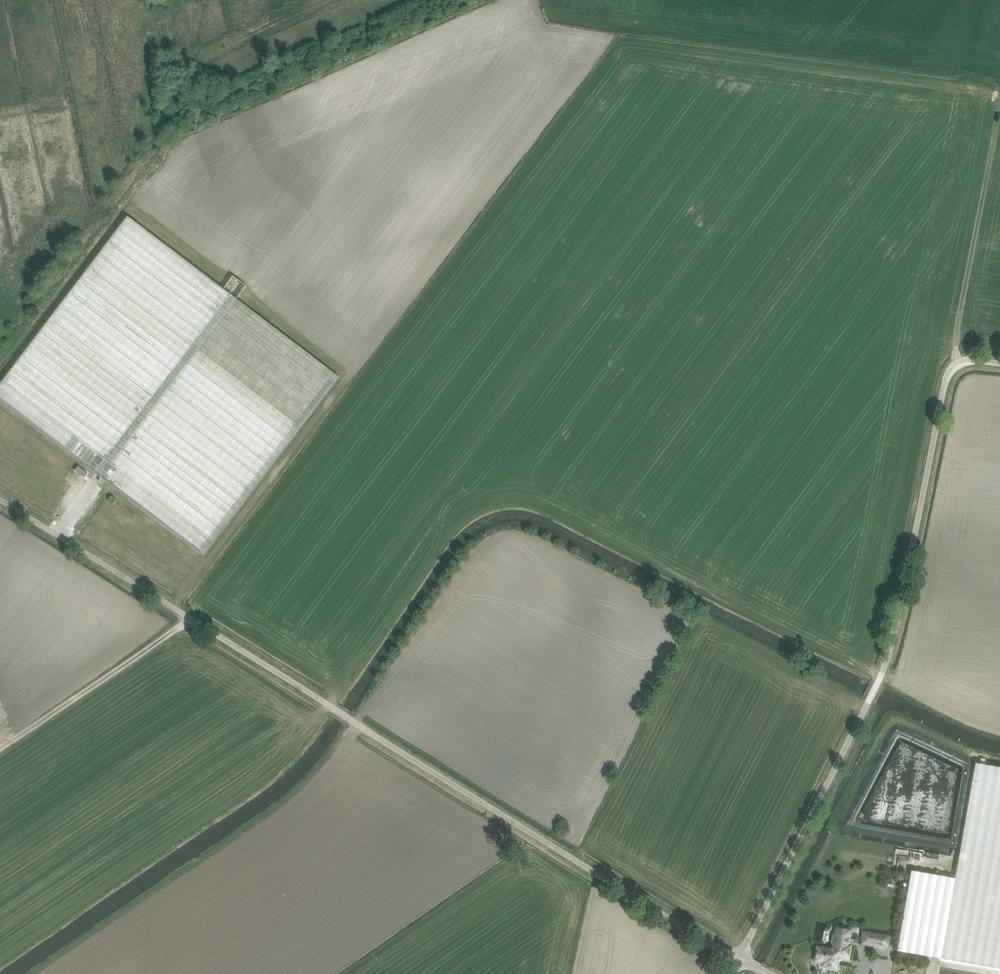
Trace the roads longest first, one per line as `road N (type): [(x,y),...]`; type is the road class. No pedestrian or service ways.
road 1 (residential): [(0,499),(737,960)]
road 2 (unclassified): [(999,362),(962,361),(948,375),(890,651),(737,960)]

